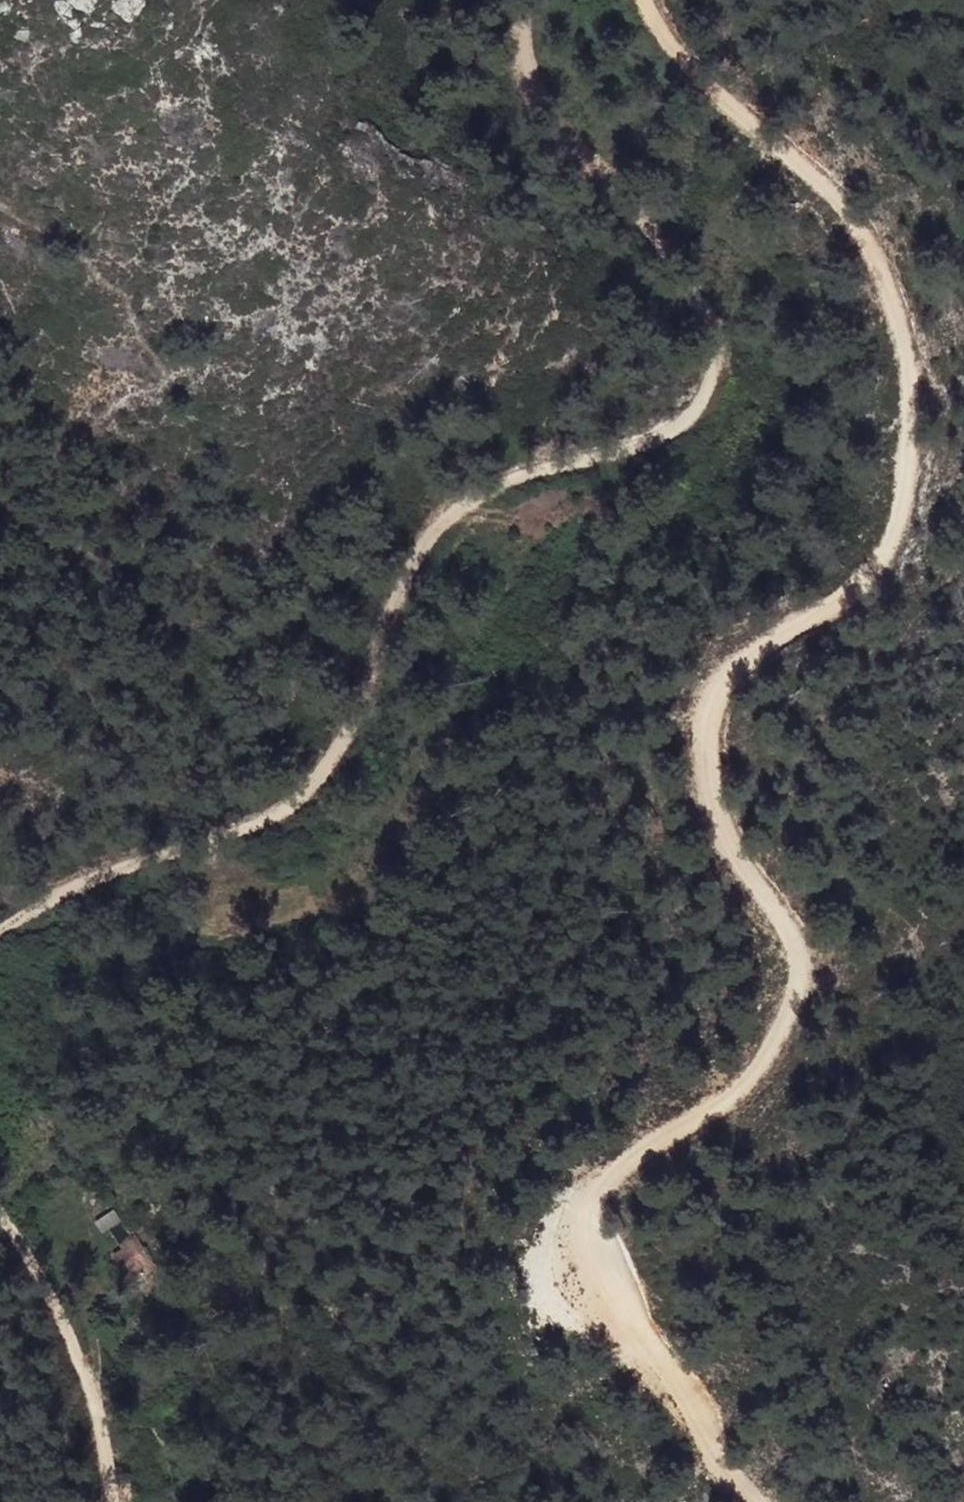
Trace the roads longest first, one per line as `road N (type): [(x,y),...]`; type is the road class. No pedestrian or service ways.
road 1 (track): [(751,1501),(687,1419),(659,1359),(608,1314),(573,1258),(578,1223),(617,1169),(752,1089),(787,1033),(795,941),(785,907),(735,859),(720,830),(702,735),(708,703),(733,679),(841,612),(899,536),(914,366),(877,235),(701,70),(667,0)]
road 2 (track): [(529,0),(520,56),(529,78),(695,290),(709,365),(693,400),(640,437),(463,500),(397,581),(351,723),(294,808),(255,828),(86,877),(0,935)]
road 3 (track): [(0,1214),(47,1271),(76,1357),(105,1501)]

